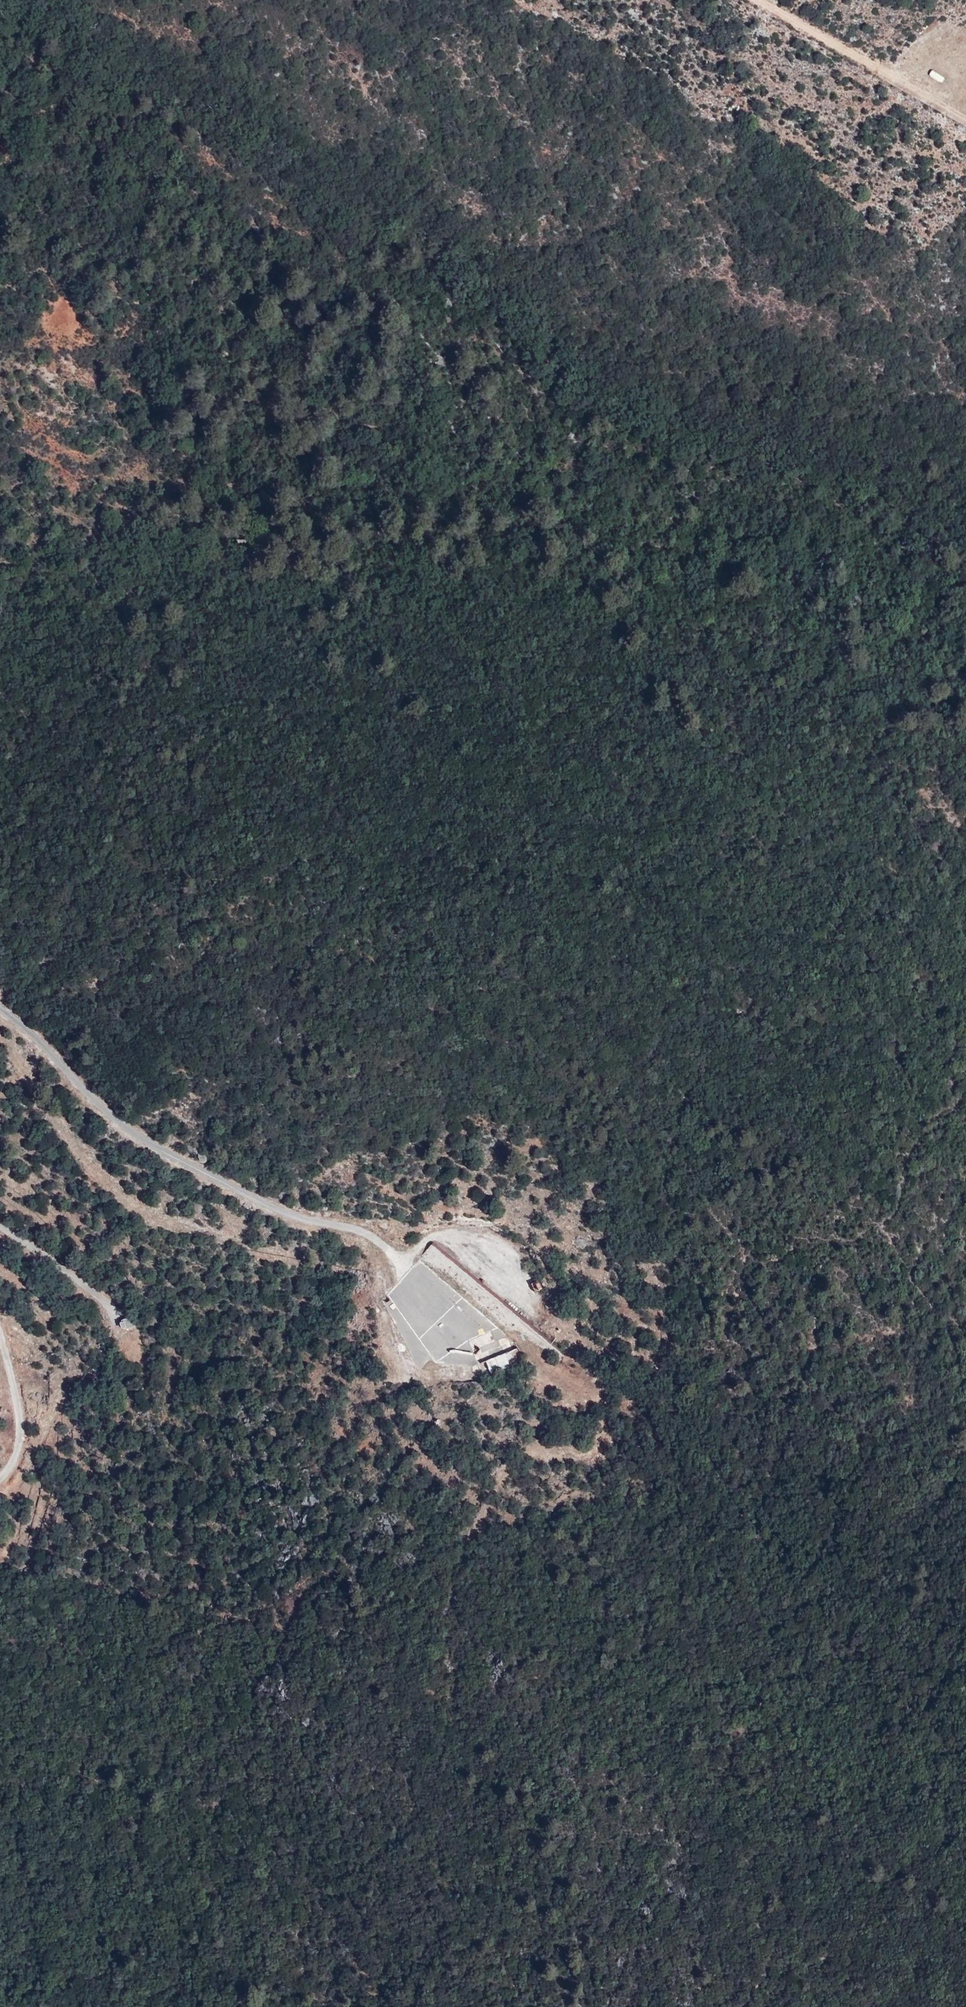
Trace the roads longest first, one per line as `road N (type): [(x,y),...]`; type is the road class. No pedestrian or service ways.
road 1 (track): [(965,118),(761,0)]

